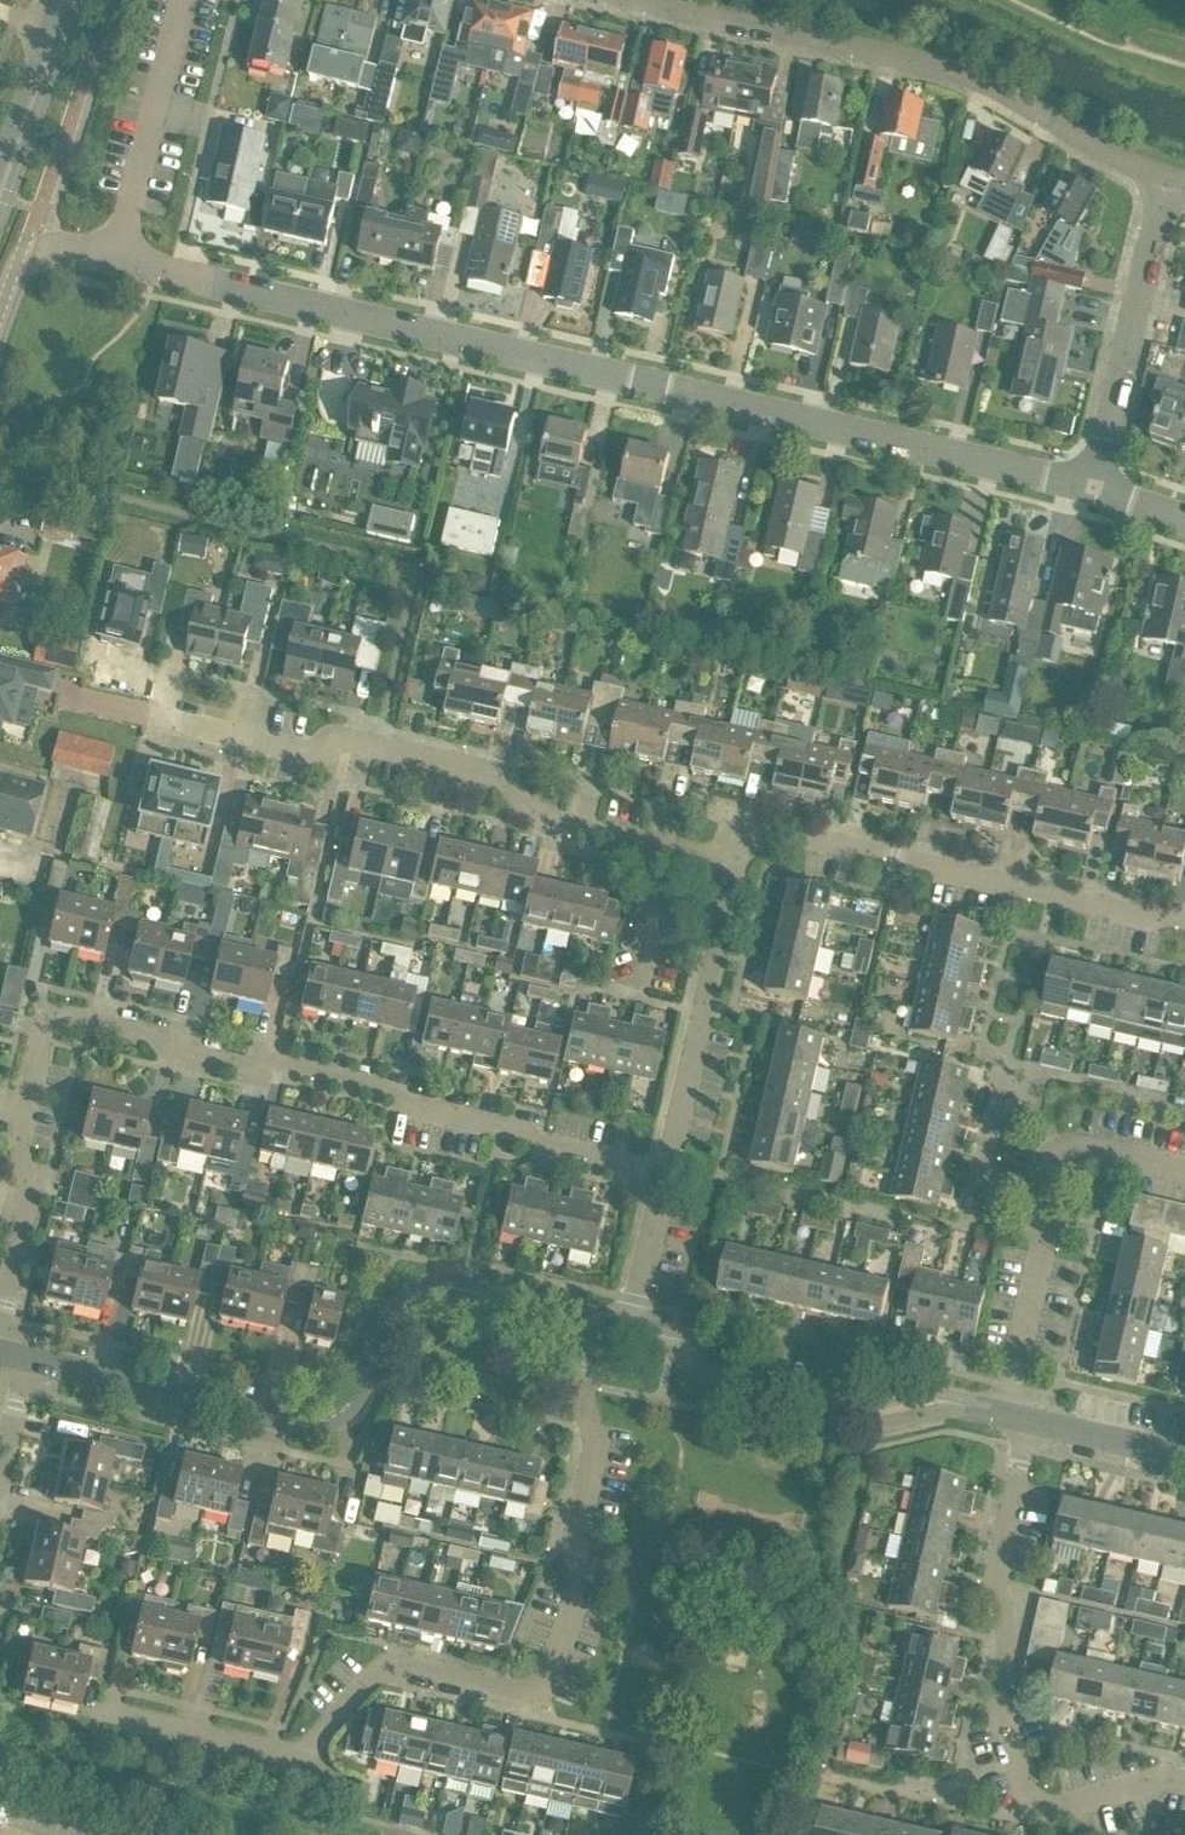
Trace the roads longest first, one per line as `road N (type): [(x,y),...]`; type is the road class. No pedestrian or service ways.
road 1 (residential): [(1093,486),(114,256)]
road 2 (residential): [(112,1692),(316,1738),(395,1657),(540,1693),(578,1580),(573,1540),(597,1442),(581,1384),(590,1319)]
road 3 (residential): [(667,1172),(411,1105),(394,1090),(77,1016),(59,1017),(40,1034)]
road 4 (unclassified): [(590,1319),(465,1289),(418,1293),(352,1399),(316,1420),(28,1358)]
road 5 (residential): [(735,867),(558,827),(505,774),(336,736),(316,751),(155,711)]
road 6 (residential): [(641,0),(965,76),(1166,179)]
road 7 (residential): [(1184,1789),(1149,1780),(1096,1786),(1053,1807),(1016,1780),(997,1688),(1018,1602),(1006,1565),(1035,1422)]
road 8 (residential): [(1184,922),(753,820),(735,867)]
road 9 (residential): [(1184,1169),(1066,1145),(1047,1160),(1043,1243),(1003,1414)]
road 10 (unclassified): [(1003,1414),(925,1397),(807,1414),(628,1330)]
road 11 (track): [(0,1749),(368,1834)]
road 12 (residential): [(1093,486),(1166,179)]
road 13 (residential): [(667,1172),(735,867)]
road 14 (residential): [(0,1323),(29,1191),(17,1143),(40,1034)]
road 15 (residential): [(185,0),(114,256)]
road 16 (primary): [(0,195),(64,0)]
road 17 (residential): [(628,1330),(667,1172)]
road 18 (unclassified): [(1184,1456),(1035,1422)]
road 19 (residential): [(0,1480),(28,1358)]

